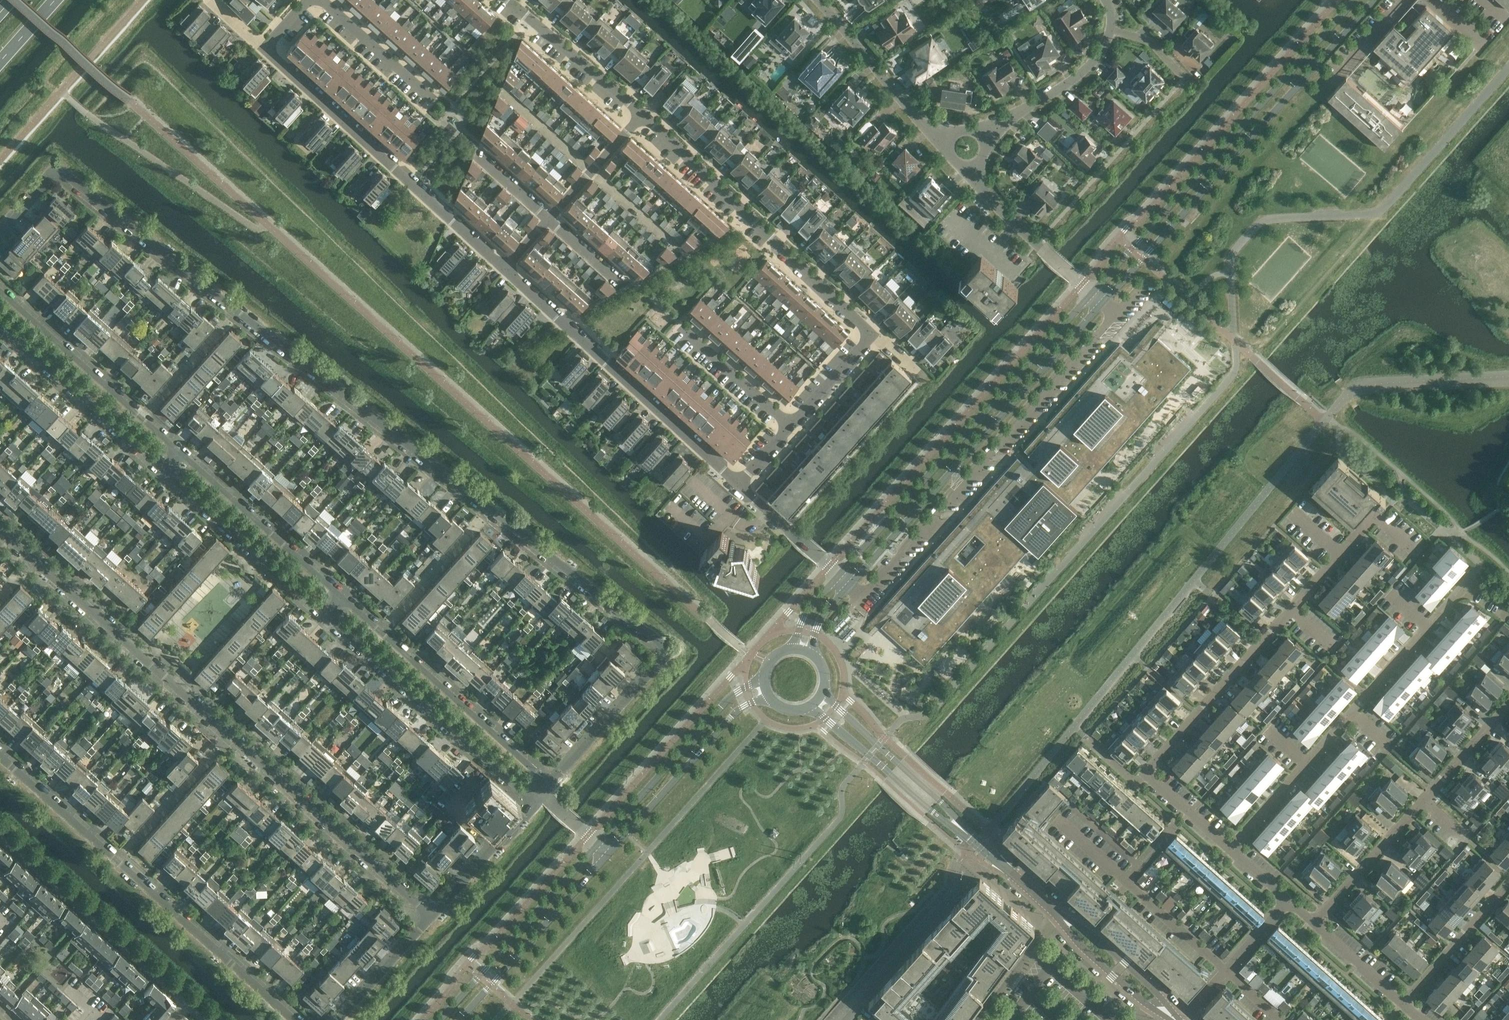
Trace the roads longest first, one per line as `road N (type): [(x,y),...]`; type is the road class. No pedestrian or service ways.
road 1 (residential): [(548,787),(660,661),(658,641),(55,172)]
road 2 (residential): [(431,917),(0,529)]
road 3 (tertiary): [(1102,302),(1373,0)]
road 4 (residential): [(295,1019),(0,756)]
road 5 (tertiary): [(1355,0),(1091,292)]
road 6 (tertiary): [(1091,292),(842,570)]
road 7 (tertiary): [(853,580),(1102,302)]
road 8 (residential): [(1292,609),(1146,773),(1229,847)]
road 9 (residential): [(506,267),(265,49)]
road 10 (residential): [(643,115),(872,336)]
road 11 (residential): [(740,482),(506,267)]
road 12 (residential): [(326,614),(534,802)]
road 13 (residential): [(548,787),(341,599)]
road 14 (residential): [(179,453),(0,291)]
road 15 (tertiary): [(765,677),(730,697),(598,844)]
road 16 (tertiary): [(598,844),(441,1019)]
road 17 (tertiary): [(607,853),(735,713),(771,698)]
road 18 (residential): [(1227,970),(1057,818)]
road 19 (tertiary): [(458,1019),(607,853)]
road 20 (residential): [(164,467),(326,614)]
road 21 (residential): [(0,323),(164,467)]
road 22 (residential): [(341,599),(179,453)]
road 23 (tertiary): [(808,707),(960,828)]
road 24 (tertiary): [(960,828),(952,812),(824,691)]
road 25 (residential): [(506,0),(643,115)]
road 26 (residential): [(819,0),(929,131)]
road 27 (residential): [(1421,801),(1314,923)]
road 28 (residential): [(1403,1003),(1508,886)]
road 29 (residential): [(431,917),(534,802)]
road 30 (residential): [(1113,30),(1090,66),(999,125)]
road 31 (residential): [(791,427),(683,330)]
road 32 (residential): [(429,96),(323,0)]
road 33 (residential): [(549,220),(643,115)]
road 34 (tertiary): [(1159,1005),(1125,962),(1057,915)]
road 35 (tertiary): [(1057,915),(1113,976),(1159,1005)]
road 36 (residential): [(340,1019),(431,917)]
road 37 (residential): [(1508,700),(1421,801)]
road 38 (unclassified): [(978,1019),(1057,915)]
road 39 (tertiary): [(1057,915),(960,828)]
road 40 (residential): [(791,427),(872,336)]
road 41 (residential): [(1314,923),(1403,1003)]

